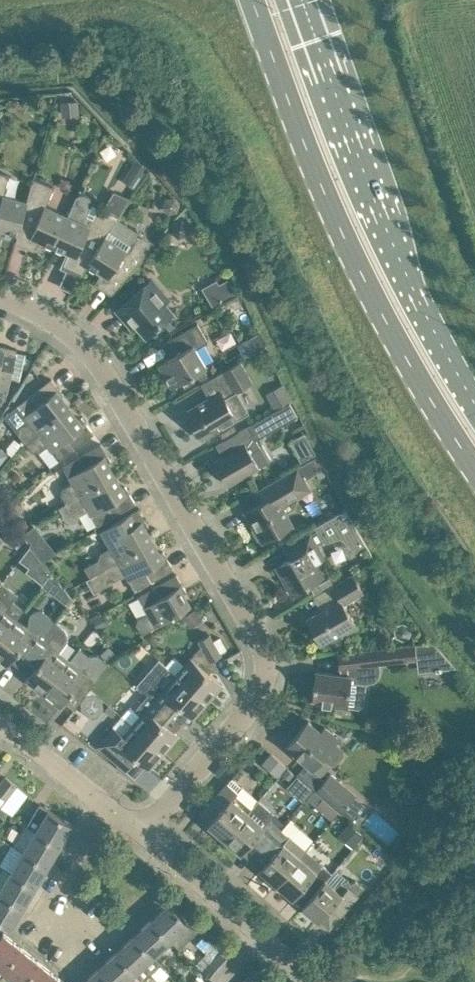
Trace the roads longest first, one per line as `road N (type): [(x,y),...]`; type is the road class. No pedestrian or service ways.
road 1 (residential): [(140,831),(257,700),(265,673),(262,644),(112,379),(79,337),(33,307),(0,299)]
road 2 (secondary): [(253,0),(364,278),(474,465)]
road 3 (secondary): [(474,404),(399,258),(302,0)]
road 4 (residential): [(314,981),(140,831)]
road 5 (residential): [(34,927),(105,801)]
road 6 (residential): [(105,801),(0,718)]

